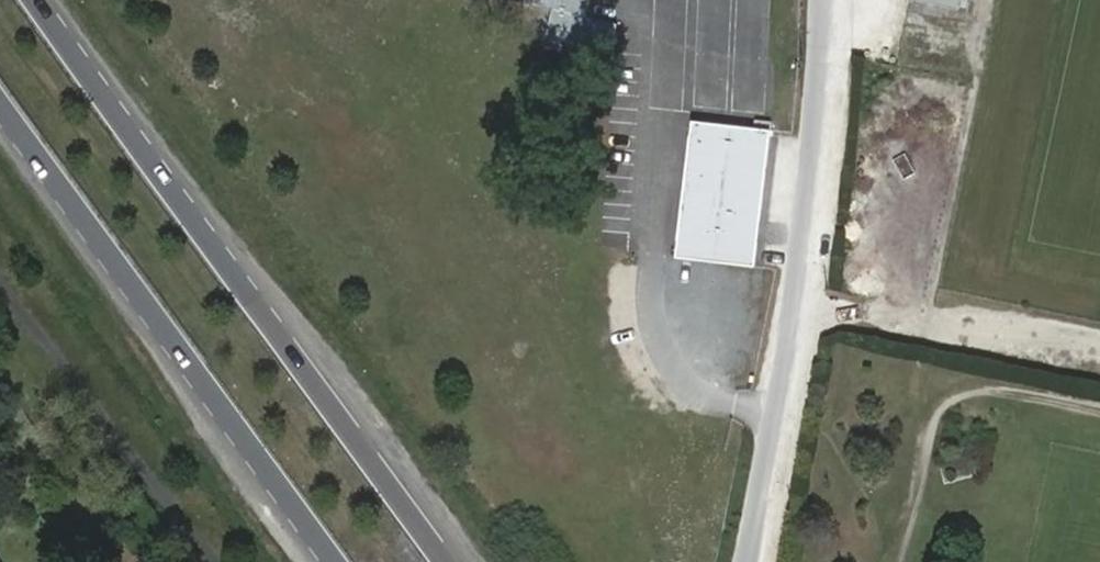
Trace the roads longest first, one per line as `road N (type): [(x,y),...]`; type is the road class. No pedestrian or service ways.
road 1 (motorway): [(434,561),(26,0)]
road 2 (motorway): [(0,91),(333,561)]
road 3 (residential): [(762,561),(821,280),(825,0)]

